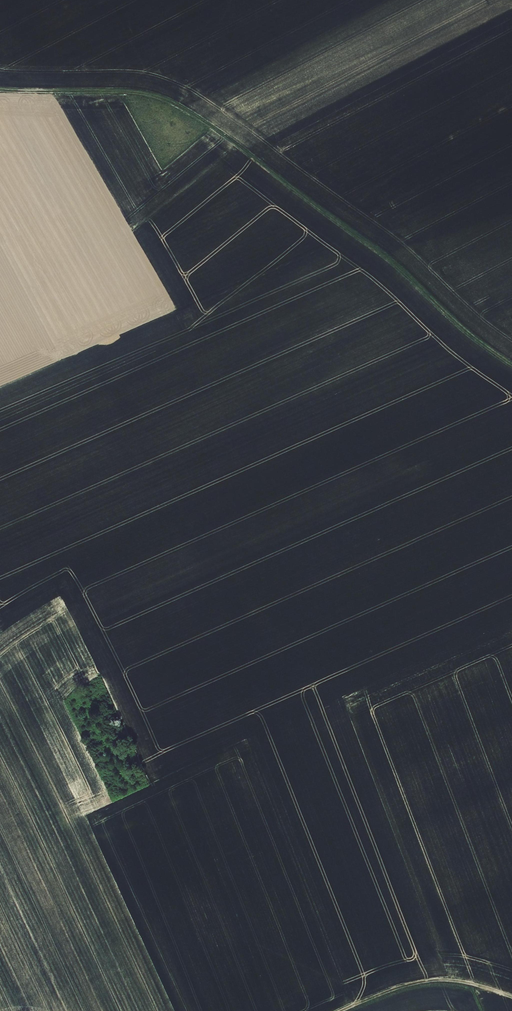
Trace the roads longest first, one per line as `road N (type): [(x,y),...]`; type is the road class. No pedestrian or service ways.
road 1 (track): [(511,363),(186,111),(147,92),(0,91)]
road 2 (track): [(345,1010),(423,983),(456,982),(511,998)]

